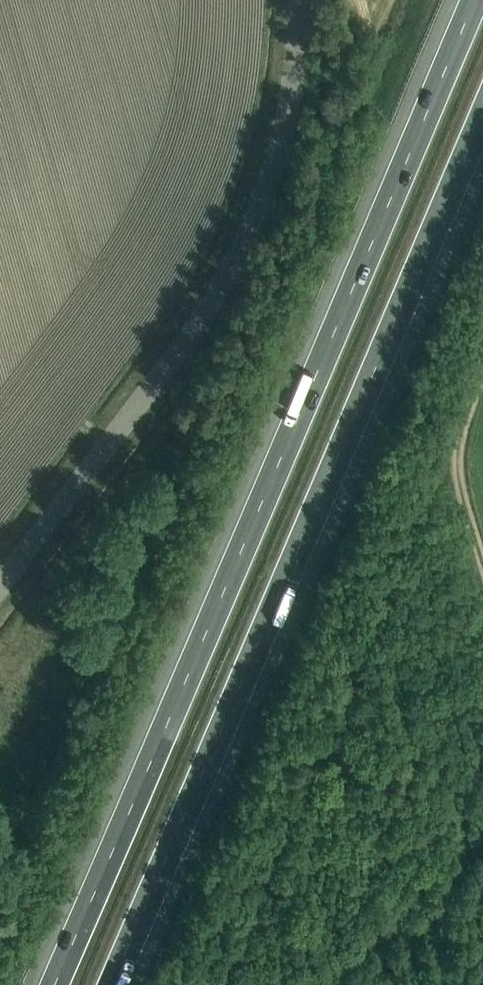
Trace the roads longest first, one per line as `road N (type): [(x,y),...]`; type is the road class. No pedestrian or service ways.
road 1 (motorway): [(475,0),(54,984)]
road 2 (motorway): [(112,984),(482,119)]
road 3 (unclassified): [(0,587),(221,286),(279,152),(298,0)]

